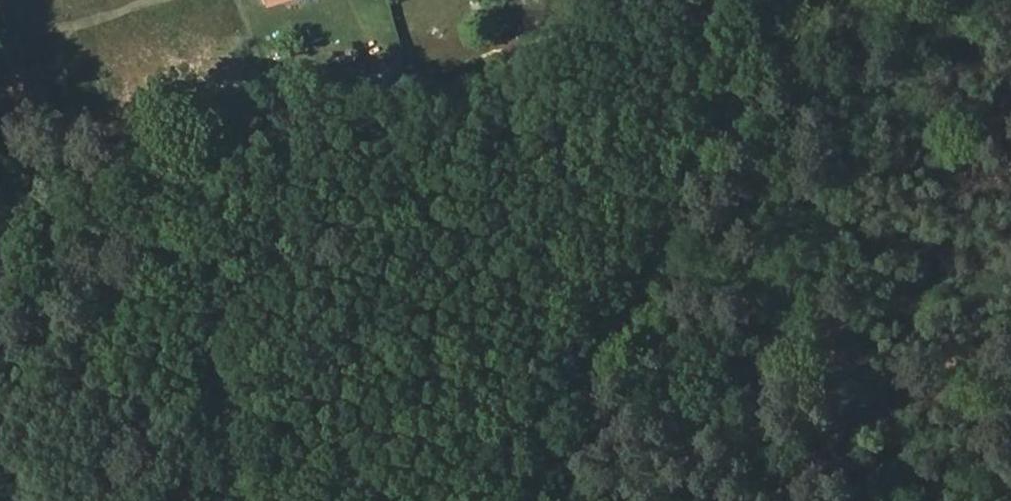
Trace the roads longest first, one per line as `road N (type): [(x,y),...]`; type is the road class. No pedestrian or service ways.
road 1 (track): [(552,500),(777,0)]

